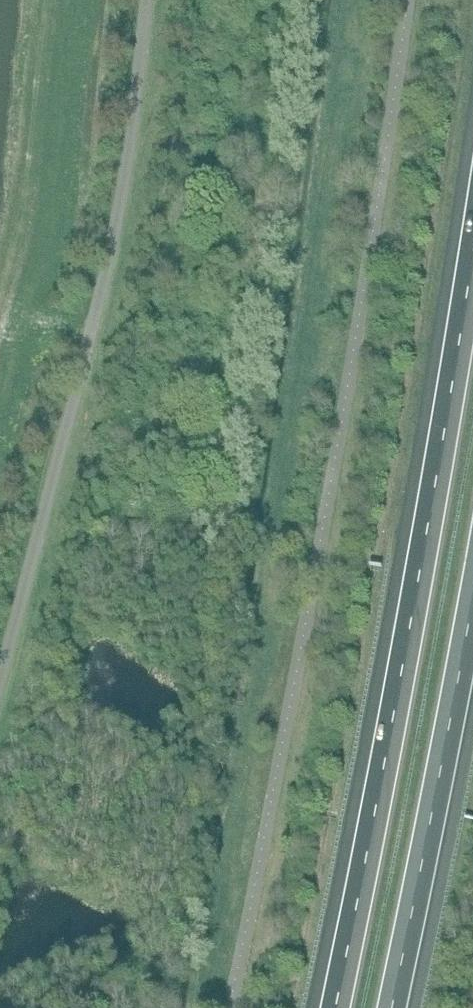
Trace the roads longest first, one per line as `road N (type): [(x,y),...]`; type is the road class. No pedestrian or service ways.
road 1 (motorway): [(472,244),(332,1007)]
road 2 (unclassified): [(0,679),(116,227),(146,0)]
road 3 (motorway): [(395,1007),(472,615)]

